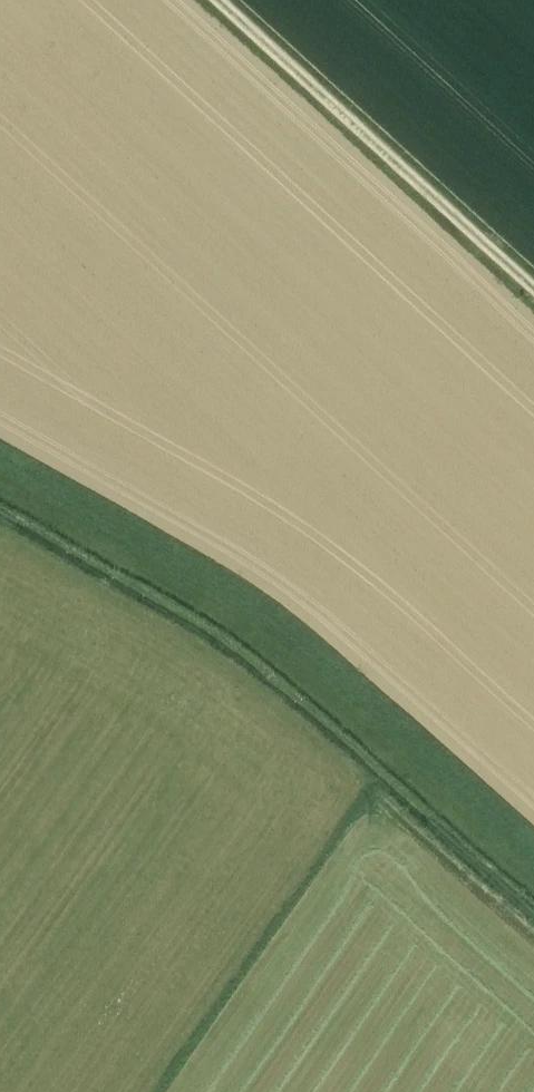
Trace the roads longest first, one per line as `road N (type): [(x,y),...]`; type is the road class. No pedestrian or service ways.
road 1 (track): [(218,0),(533,289)]

